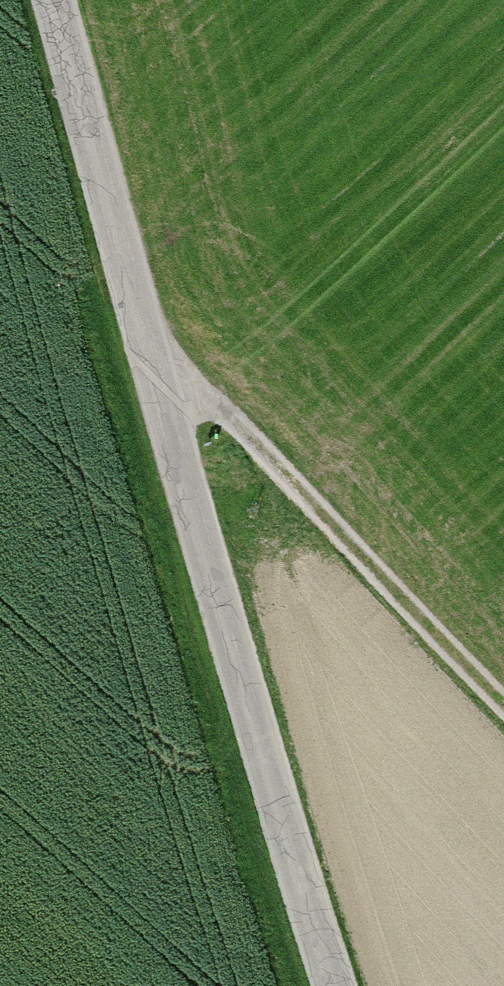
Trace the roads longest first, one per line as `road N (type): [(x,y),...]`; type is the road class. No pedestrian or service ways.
road 1 (unclassified): [(45,0),(299,891),(333,985)]
road 2 (track): [(159,382),(236,438),(503,711)]

